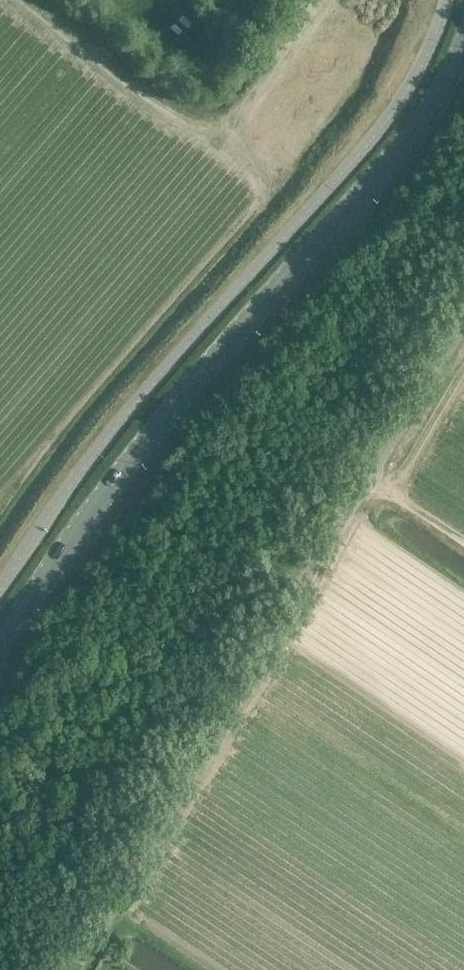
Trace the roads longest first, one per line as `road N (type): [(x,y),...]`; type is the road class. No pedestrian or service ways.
road 1 (tertiary): [(0,648),(166,416),(413,130),(463,42)]
road 2 (unclassified): [(463,323),(73,969)]
road 3 (track): [(324,0),(223,141),(41,0)]
road 4 (track): [(396,494),(463,379)]

